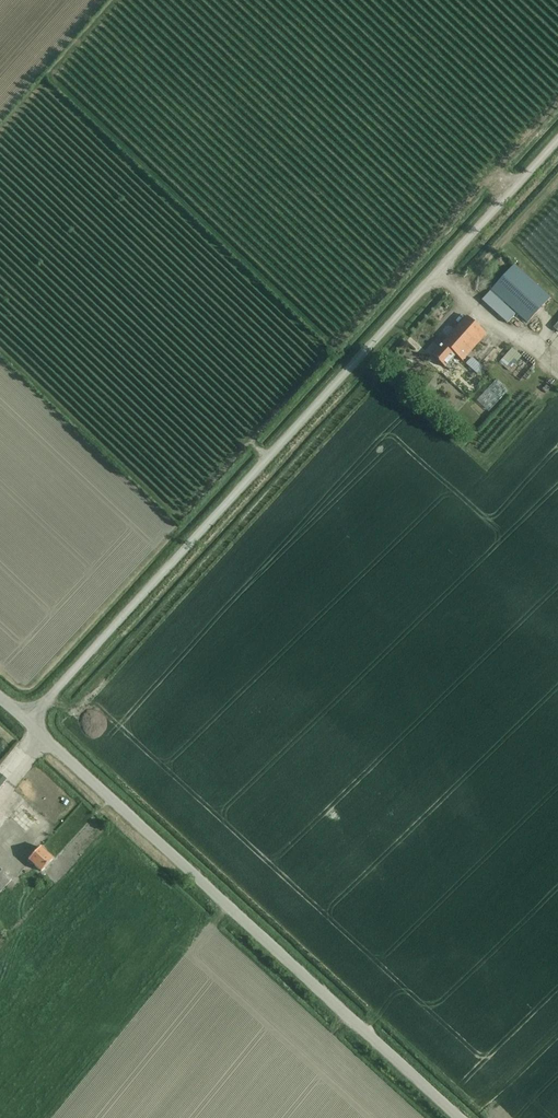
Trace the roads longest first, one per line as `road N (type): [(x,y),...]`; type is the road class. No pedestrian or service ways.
road 1 (unclassified): [(28,722),(557,140)]
road 2 (unclassified): [(458,1117),(28,722)]

